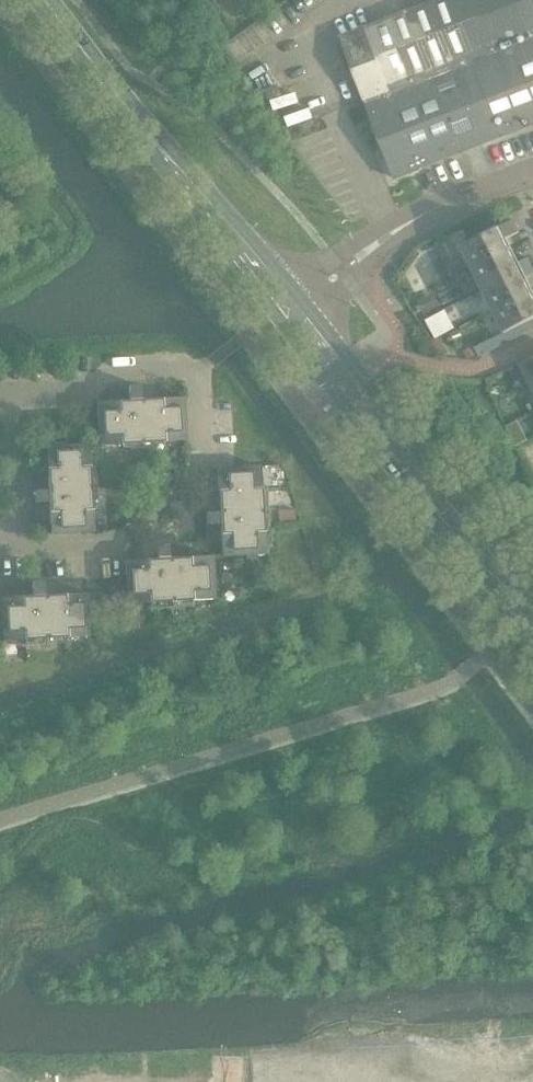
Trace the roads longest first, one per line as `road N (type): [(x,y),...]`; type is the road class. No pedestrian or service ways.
road 1 (tertiary): [(43,0),(284,303)]
road 2 (residential): [(16,532),(40,550),(114,545),(142,525),(188,524),(201,457),(197,367)]
road 3 (tertiary): [(284,303),(341,399),(432,517),(478,546)]
road 4 (tertiary): [(478,546),(458,500),(367,379),(284,303)]
road 5 (residential): [(284,303),(419,217),(532,174)]
road 6 (residential): [(11,393),(87,390),(110,371),(197,367)]
road 7 (residential): [(11,393),(16,532)]

